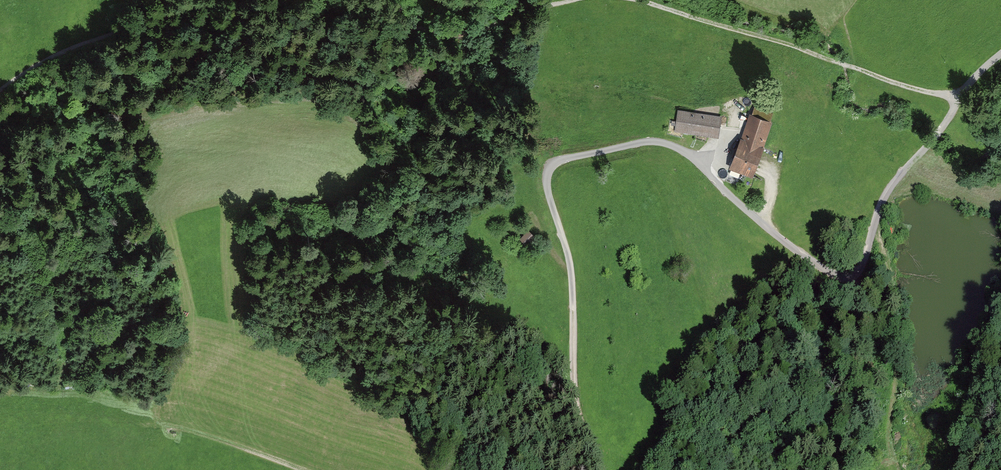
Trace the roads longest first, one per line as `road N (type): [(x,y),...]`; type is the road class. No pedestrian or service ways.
road 1 (track): [(601,469),(577,403),(571,261),(547,176),(561,160),(646,142),(676,145),(693,158)]
road 2 (unclassified): [(693,158),(809,260),(847,276),(868,255),(884,197),(927,147)]
road 3 (track): [(956,99),(641,0)]
road 4 (track): [(562,0),(462,34),(405,30),(367,9),(311,0)]
road 5 (track): [(213,0),(69,51),(0,92)]
road 6 (track): [(195,428),(308,469)]

